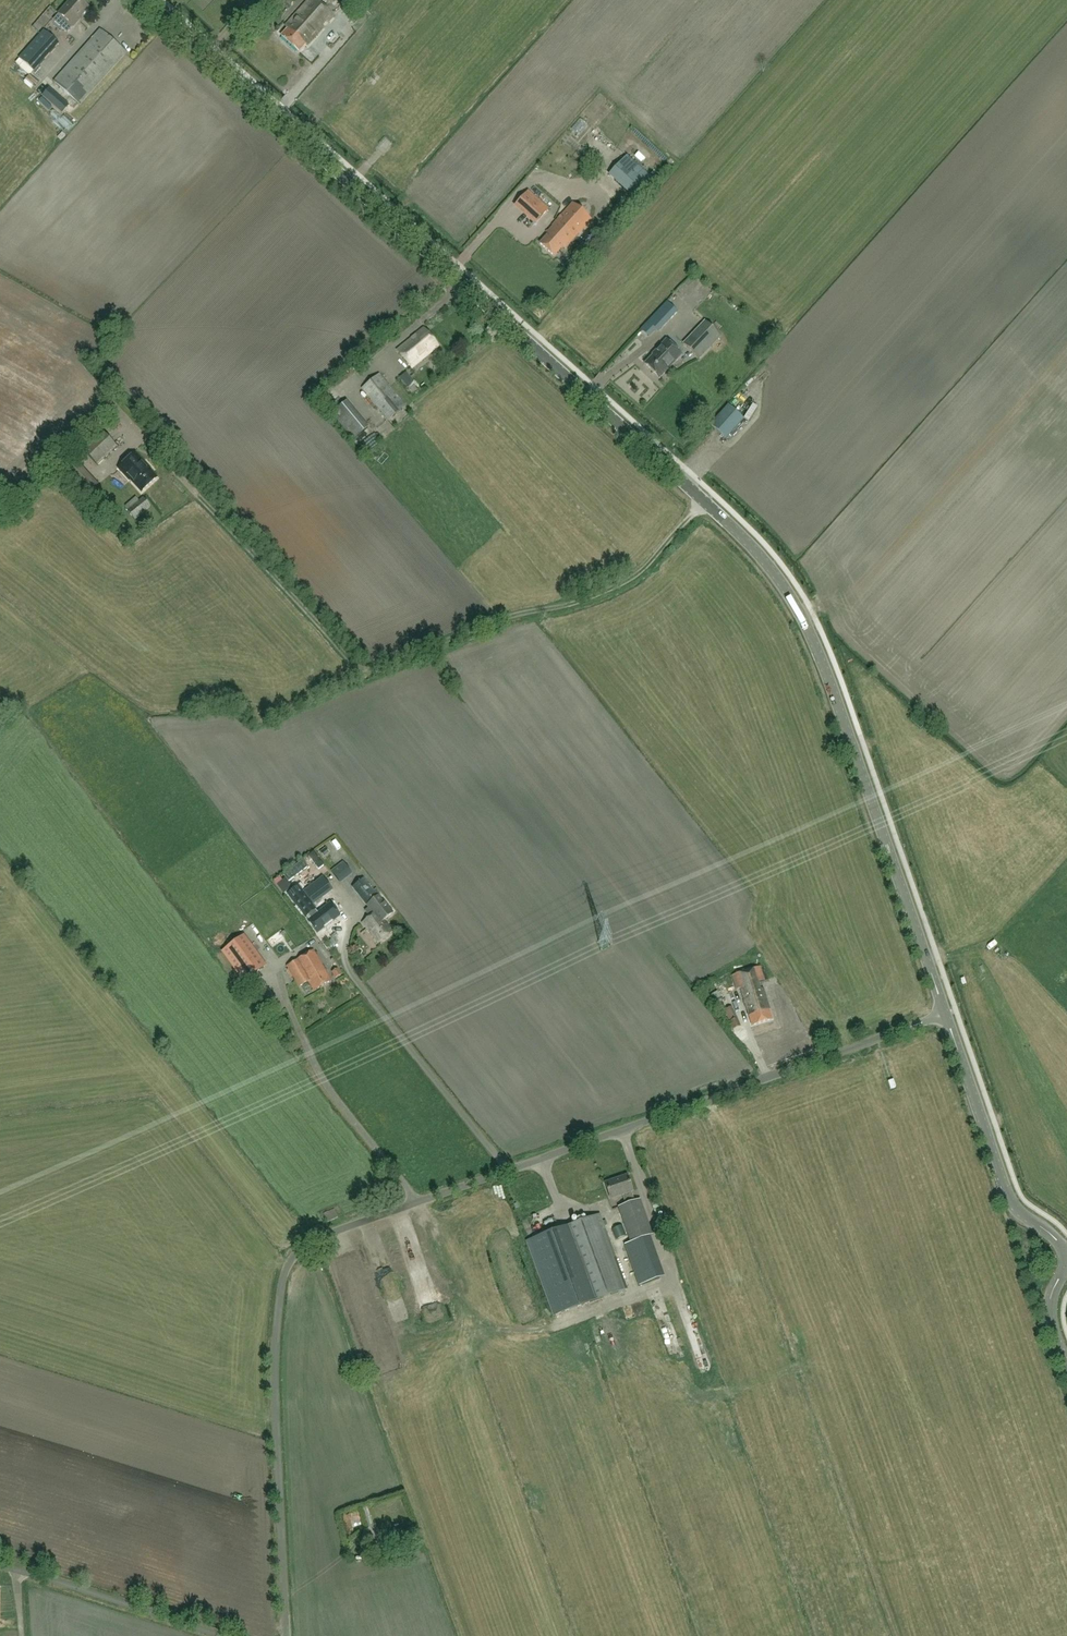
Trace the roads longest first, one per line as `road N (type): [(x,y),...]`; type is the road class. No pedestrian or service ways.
road 1 (tertiary): [(946,1015),(821,659),(772,570),(146,0)]
road 2 (unclassified): [(286,1635),(274,1349),(281,1282),(307,1244),(946,1015)]
road 3 (track): [(131,427),(366,674),(519,614),(606,596),(653,563),(703,502)]
road 4 (tertiary): [(1066,1250),(1008,1197),(946,1015)]

